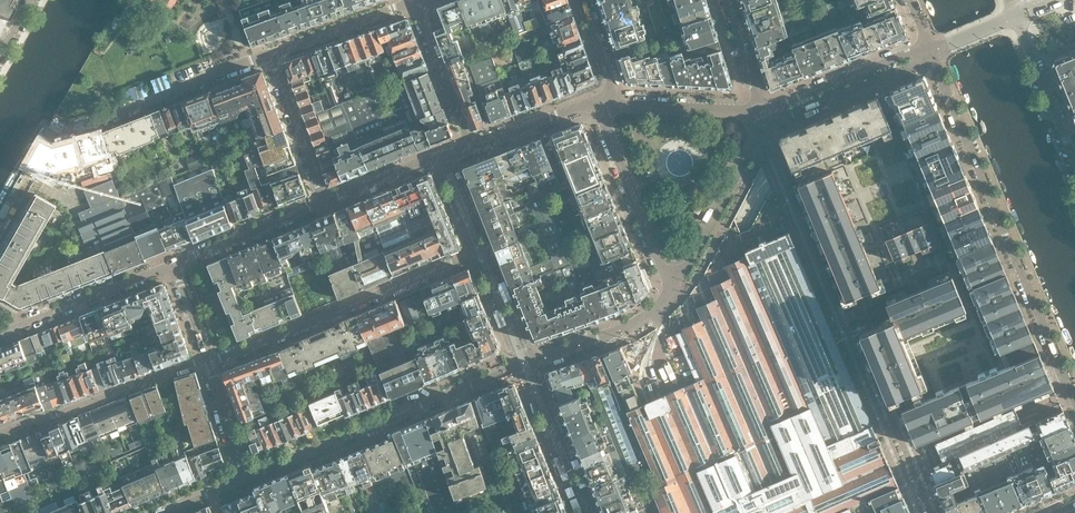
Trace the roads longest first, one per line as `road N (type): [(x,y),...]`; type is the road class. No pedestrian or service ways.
road 1 (residential): [(930,53),(1074,407)]
road 2 (residential): [(527,366),(247,480)]
road 3 (residential): [(207,363),(480,253)]
road 4 (residential): [(61,134),(271,58)]
road 5 (residential): [(0,438),(207,363)]
road 6 (residential): [(609,103),(609,139),(672,296)]
road 7 (residential): [(672,296),(760,113)]
road 8 (residential): [(0,337),(172,264)]
road 9 (residential): [(760,113),(782,116),(930,53)]
road 10 (residential): [(930,53),(907,53),(760,113)]
road 11 (residential): [(172,264),(324,204)]
road 12 (residential): [(527,366),(647,317),(672,296)]
road 13 (residential): [(324,204),(271,58)]
road 14 (residential): [(271,58),(417,6)]
road 15 (residential): [(1074,162),(1017,18)]
road 16 (residential): [(324,204),(468,150)]
road 17 (residential): [(417,6),(468,150)]
road 18 (residential): [(760,113),(609,103)]
road 19 (residential): [(468,150),(589,103),(609,103)]
road 20 (residential): [(207,363),(247,480)]

